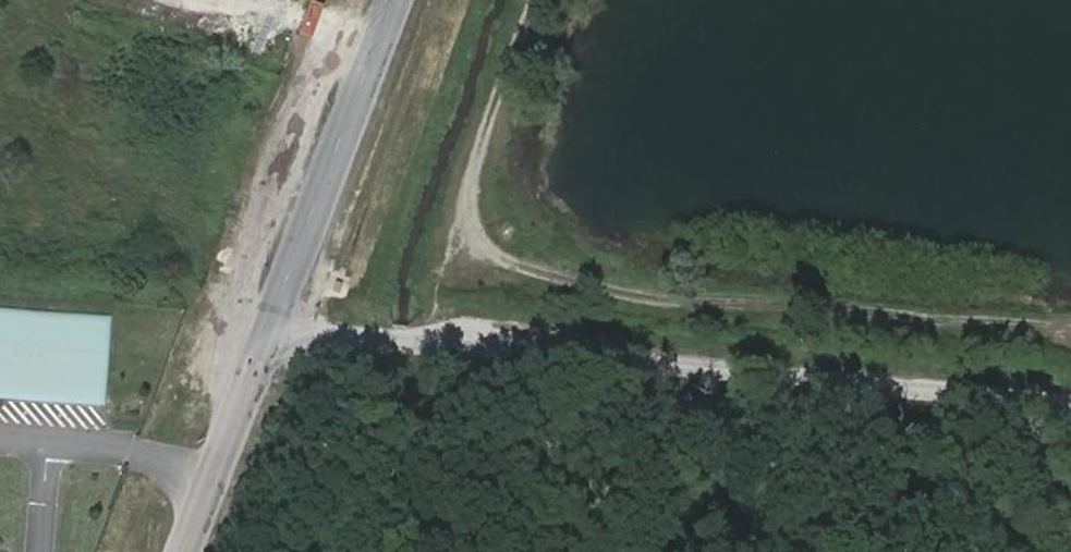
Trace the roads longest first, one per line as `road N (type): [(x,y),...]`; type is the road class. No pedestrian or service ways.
road 1 (track): [(1070,402),(274,330)]
road 2 (residential): [(192,551),(396,0)]
road 3 (track): [(1070,326),(724,289),(565,263)]
road 4 (track): [(470,236),(545,0)]

